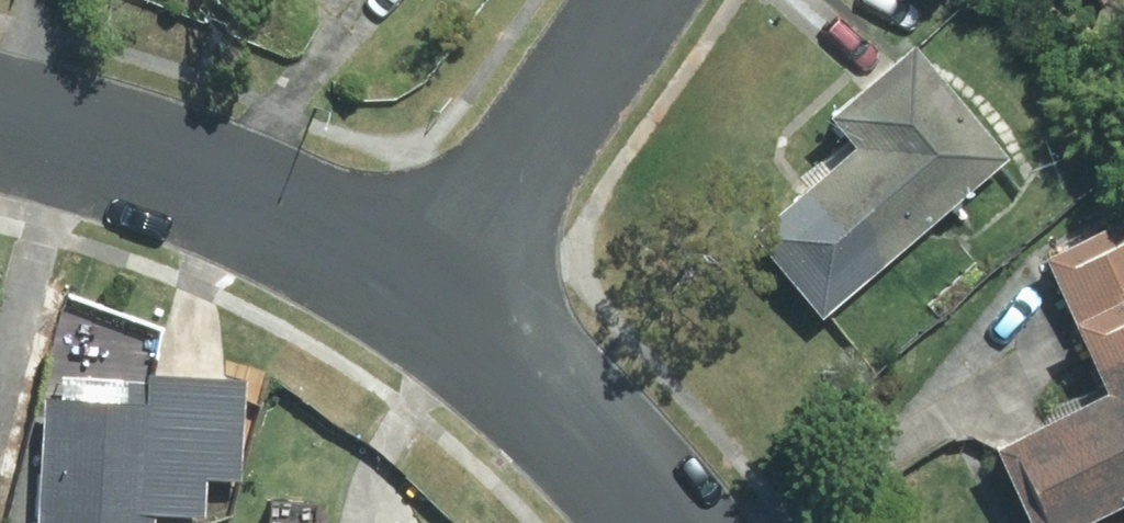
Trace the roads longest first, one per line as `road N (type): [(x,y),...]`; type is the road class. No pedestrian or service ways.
road 1 (residential): [(0,111),(155,151),(296,210),(439,285)]
road 2 (residential): [(439,285),(633,0)]
road 3 (residential): [(439,285),(553,387),(670,522)]

